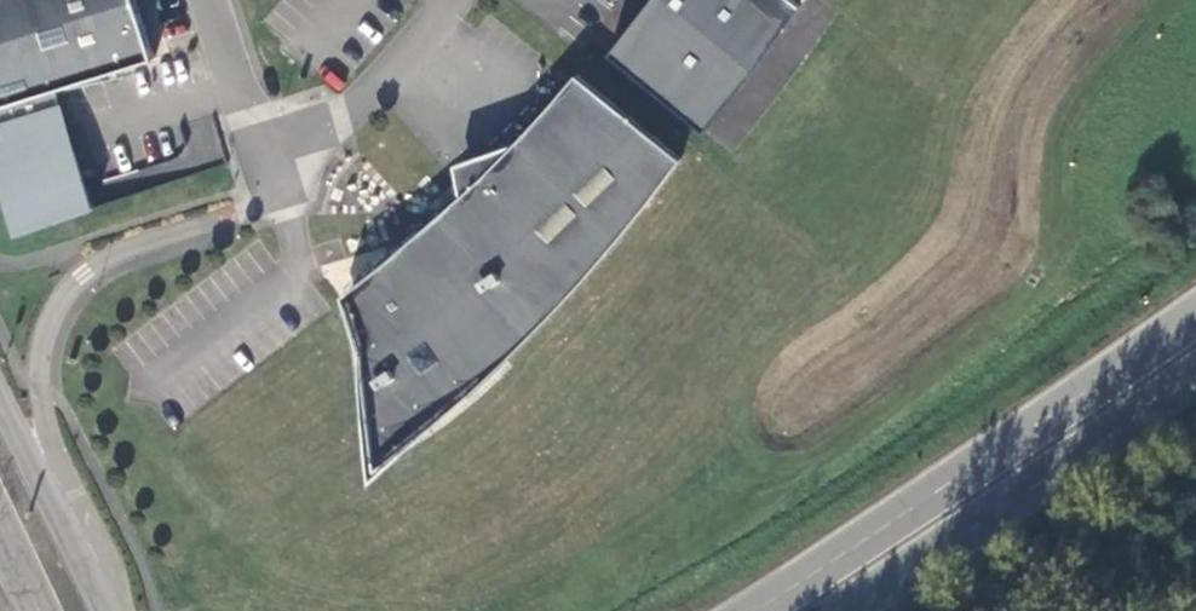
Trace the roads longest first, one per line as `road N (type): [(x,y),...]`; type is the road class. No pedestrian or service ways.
road 1 (secondary): [(116,610),(49,430),(41,390),(52,324),(85,276),(113,258),(278,199)]
road 2 (primary): [(1195,315),(759,610)]
road 3 (primary): [(846,610),(1195,376)]
road 4 (tertiary): [(263,153),(349,117),(457,0)]
road 5 (secondary): [(106,610),(0,406)]
road 6 (unclassified): [(213,0),(263,153)]

